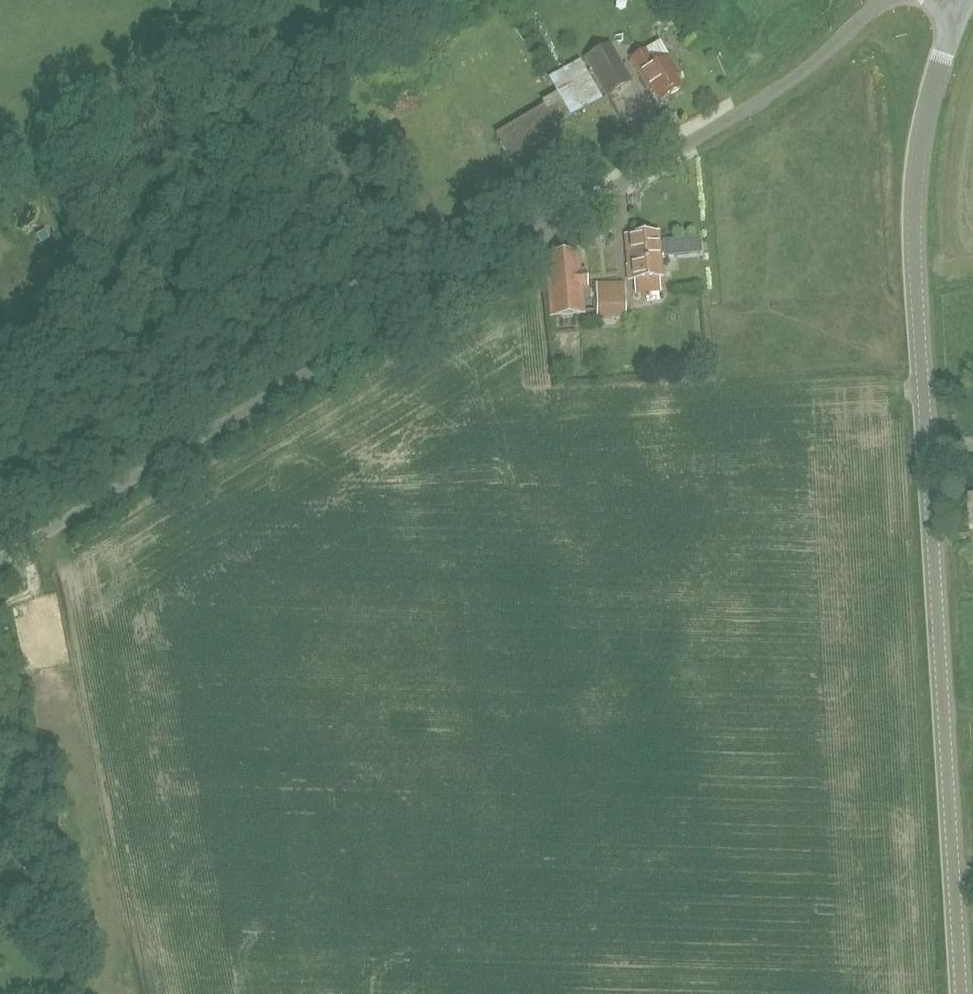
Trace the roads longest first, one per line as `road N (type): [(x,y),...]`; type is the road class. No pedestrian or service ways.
road 1 (unclassified): [(0,558),(786,84),(884,0)]
road 2 (tertiary): [(959,993),(915,208),(930,101),(958,11)]
road 3 (track): [(408,305),(260,65)]

